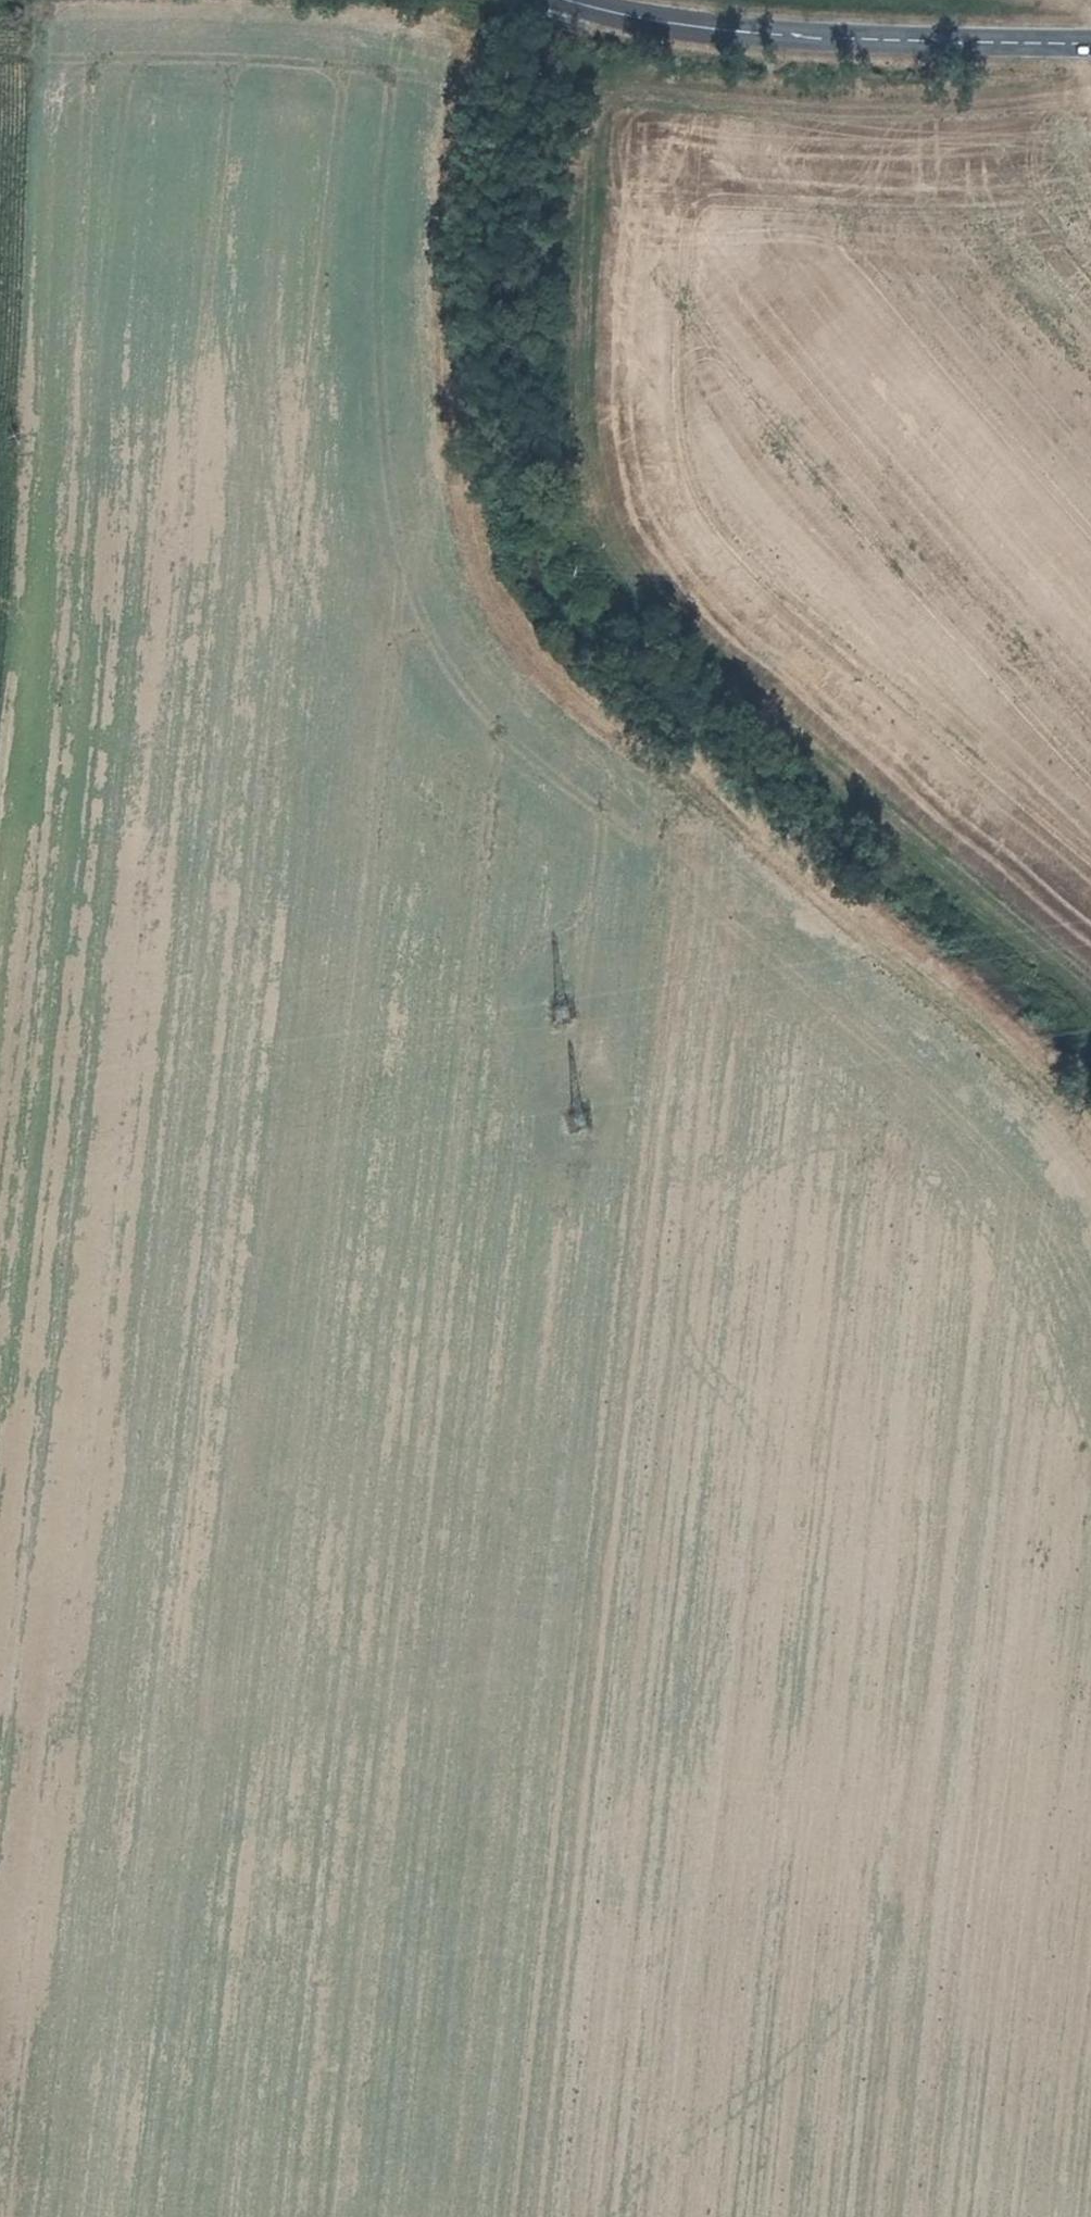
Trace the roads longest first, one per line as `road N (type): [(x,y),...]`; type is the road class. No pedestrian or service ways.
road 1 (unclassified): [(380,0),(375,134),(427,536),(484,662),(1068,1152),(1090,1198)]
road 2 (tertiary): [(558,0),(785,36),(1090,40)]

